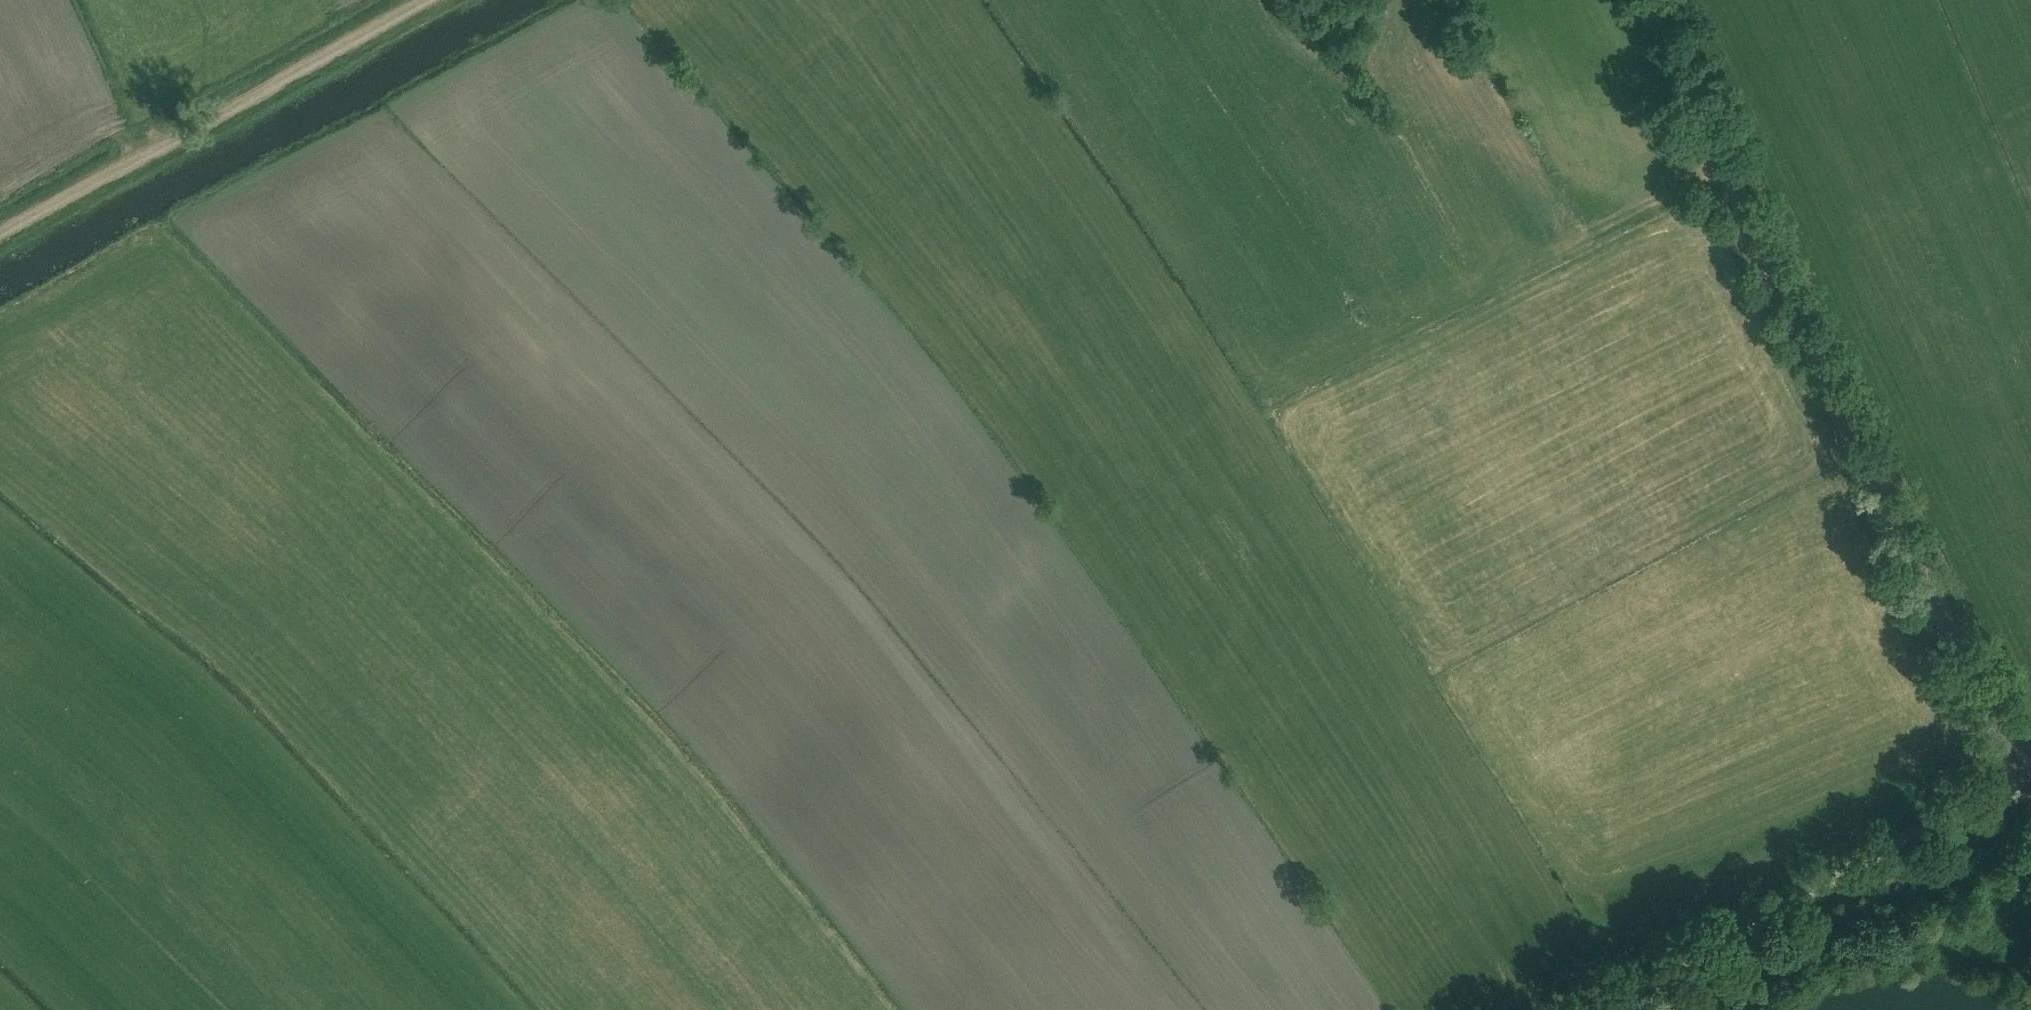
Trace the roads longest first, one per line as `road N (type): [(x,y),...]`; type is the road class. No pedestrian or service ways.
road 1 (unclassified): [(2030,798),(1645,0)]
road 2 (track): [(1589,1009),(2030,772)]
road 3 (track): [(0,230),(420,0)]

